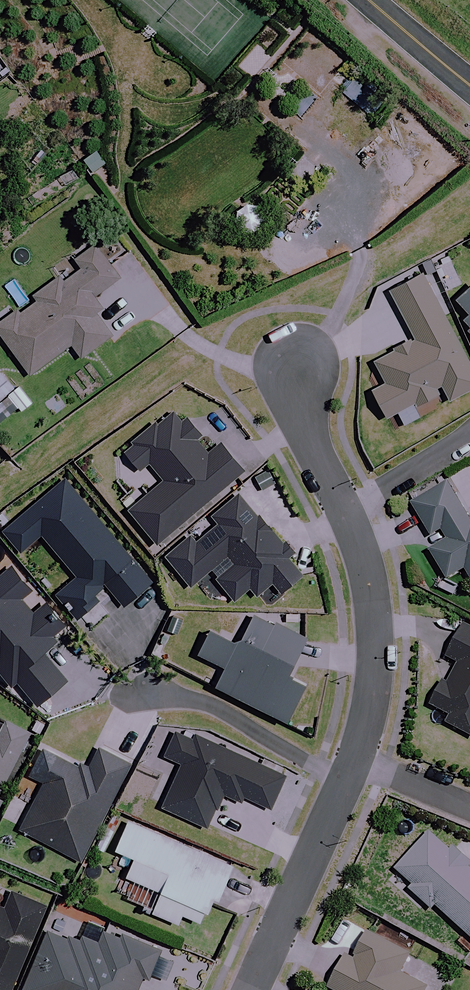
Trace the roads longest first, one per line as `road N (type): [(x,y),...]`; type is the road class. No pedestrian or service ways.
road 1 (residential): [(358,758),(373,631),(347,509)]
road 2 (residential): [(129,699),(206,705),(347,785)]
road 3 (residential): [(253,989),(347,785)]
road 4 (residential): [(347,509),(310,431),(296,366)]
road 5 (residential): [(347,509),(469,432)]
road 6 (tertiary): [(371,0),(469,86)]
road 7 (residential): [(358,758),(469,806)]

